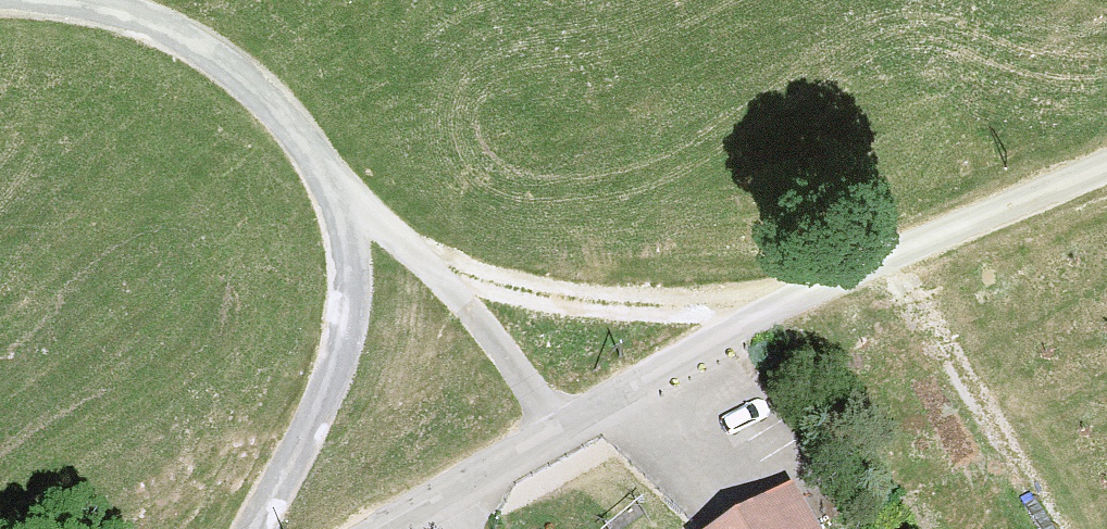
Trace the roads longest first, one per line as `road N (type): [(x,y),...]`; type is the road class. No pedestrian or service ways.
road 1 (unclassified): [(376,528),(766,311),(1106,163)]
road 2 (unclassified): [(49,0),(145,22),(201,49),(263,93),(337,199),(350,289),(335,367),(249,528)]
road 3 (track): [(418,259),(536,292),(766,311)]
road 4 (track): [(557,426),(418,259),(337,199)]

